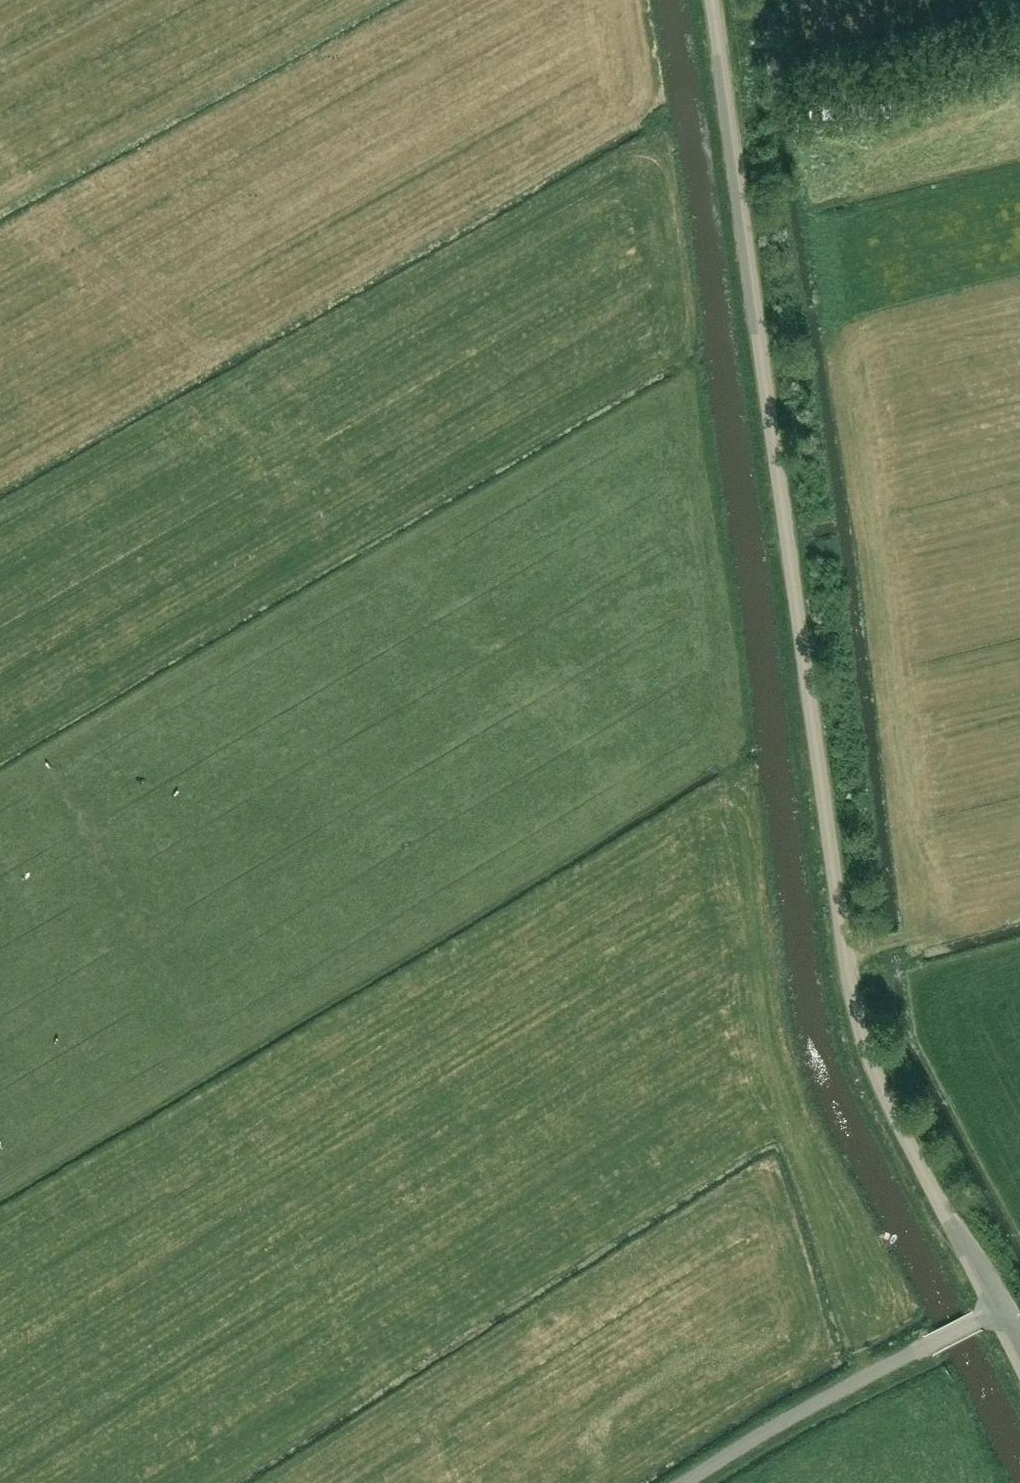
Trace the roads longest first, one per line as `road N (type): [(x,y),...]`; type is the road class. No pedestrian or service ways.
road 1 (unclassified): [(993,1311),(865,1040),(714,0)]
road 2 (unclassified): [(690,1482),(993,1311)]

